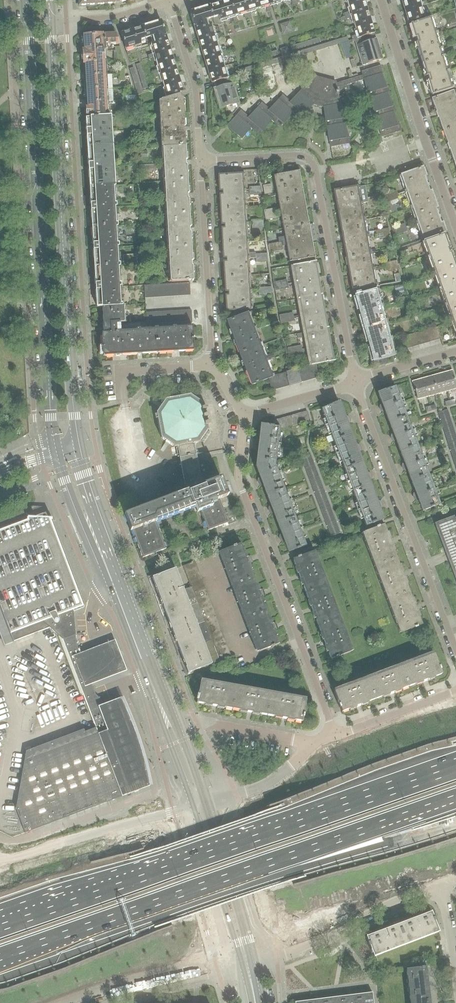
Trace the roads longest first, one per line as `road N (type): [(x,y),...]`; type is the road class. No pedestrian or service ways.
road 1 (trunk): [(455,771),(0,928)]
road 2 (secondary): [(30,0),(57,441)]
road 3 (secondary): [(75,443),(47,25)]
road 4 (residential): [(336,737),(238,475),(244,417)]
road 5 (residential): [(355,382),(313,165),(301,156),(200,162)]
road 6 (residential): [(355,382),(455,650)]
road 7 (trunk): [(0,956),(249,869)]
road 8 (residential): [(381,0),(455,227)]
road 9 (trunk): [(249,869),(455,794)]
road 10 (trunk): [(249,869),(295,867),(455,820)]
road 11 (residential): [(250,963),(288,955),(441,886)]
road 12 (residential): [(200,162),(212,365)]
road 13 (residential): [(175,812),(0,861)]
road 14 (secondary): [(250,963),(204,804)]
road 15 (secondary): [(193,808),(243,965)]
road 16 (residential): [(169,2),(198,93),(200,162)]
road 17 (residential): [(243,965),(88,1002)]
road 18 (secondary): [(204,804),(150,674)]
road 19 (secondary): [(150,674),(193,808)]
road 20 (residential): [(455,692),(336,737)]
road 21 (residential): [(204,804),(265,785),(314,745)]
road 22 (secondary): [(150,674),(105,556)]
road 23 (residential): [(169,2),(120,18),(47,25)]
road 24 (residential): [(125,401),(122,370),(212,365)]

